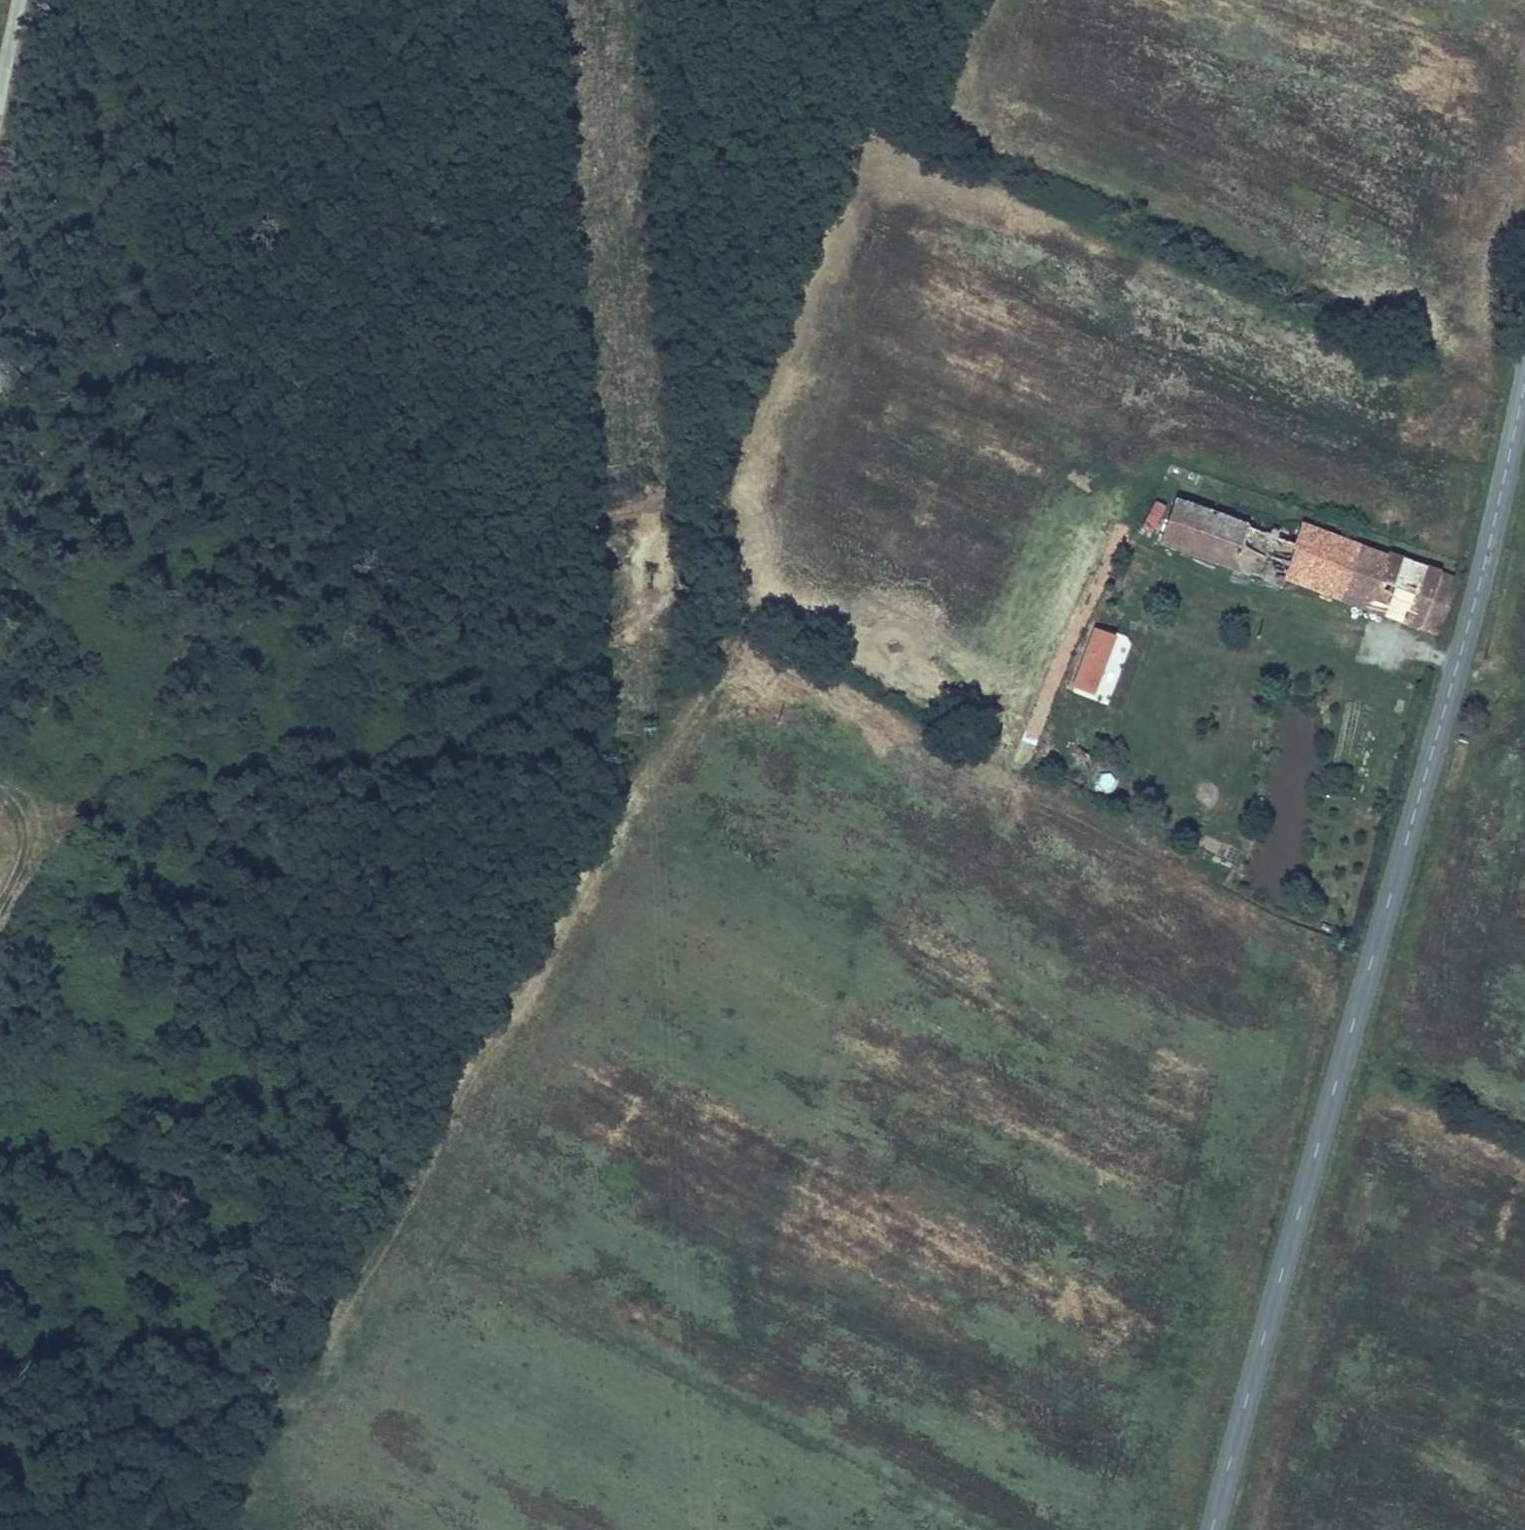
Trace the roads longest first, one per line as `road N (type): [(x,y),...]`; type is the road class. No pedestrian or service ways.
road 1 (tertiary): [(1524,342),(1490,518),(1264,1323),(1217,1529)]

